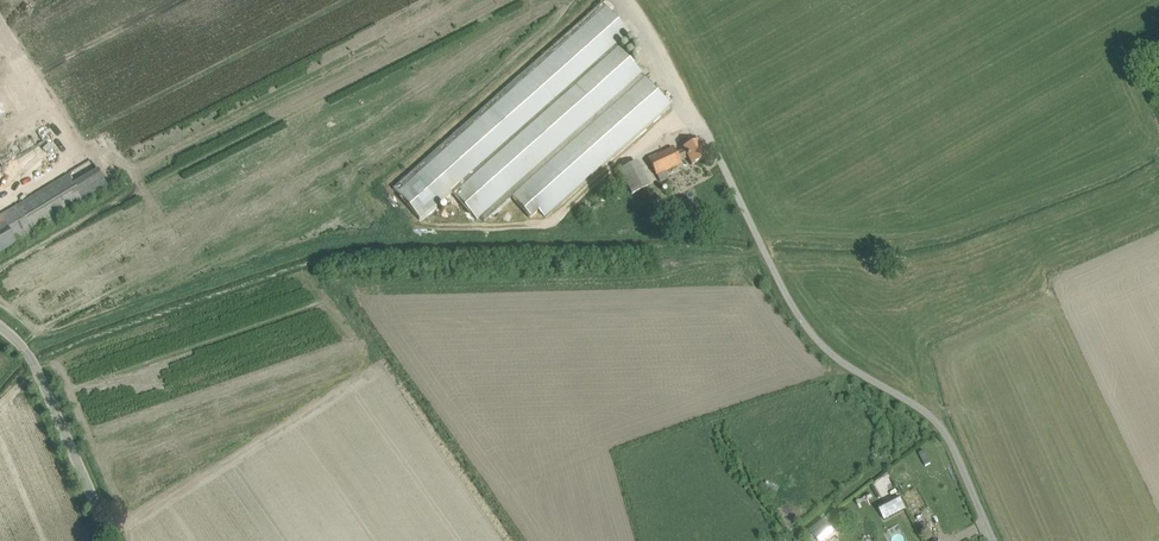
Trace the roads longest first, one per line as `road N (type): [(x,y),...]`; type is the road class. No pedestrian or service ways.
road 1 (unclassified): [(993,540),(944,431),(920,407),(835,357),(800,317),(668,54),(632,0)]
road 2 (unclassified): [(113,540),(26,351),(0,327)]

